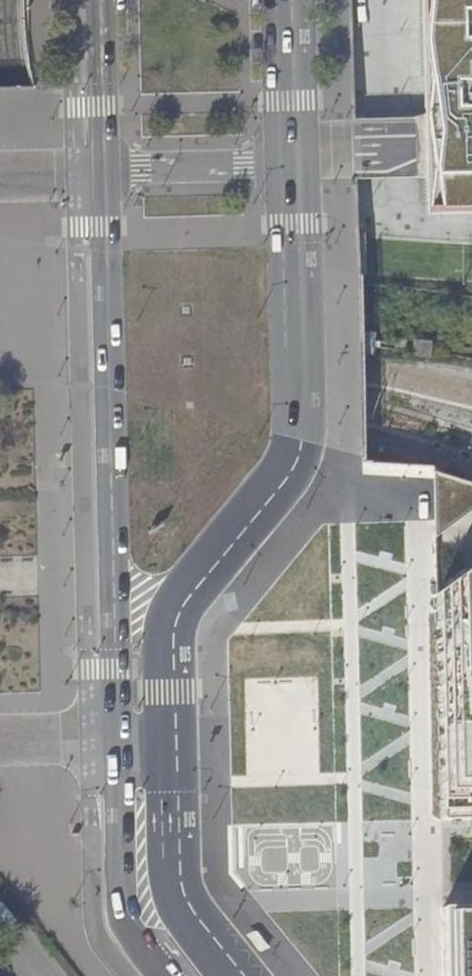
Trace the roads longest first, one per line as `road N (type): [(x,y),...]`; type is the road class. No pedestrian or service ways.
road 1 (secondary): [(237,975),(188,915),(177,887),(171,647),(175,613),(298,455),(295,163)]
road 2 (secondary): [(102,169),(126,914),(163,975)]
road 3 (secondary): [(295,163),(102,169)]
road 4 (secondary): [(98,0),(102,169)]
road 5 (secondary): [(295,163),(290,0)]

